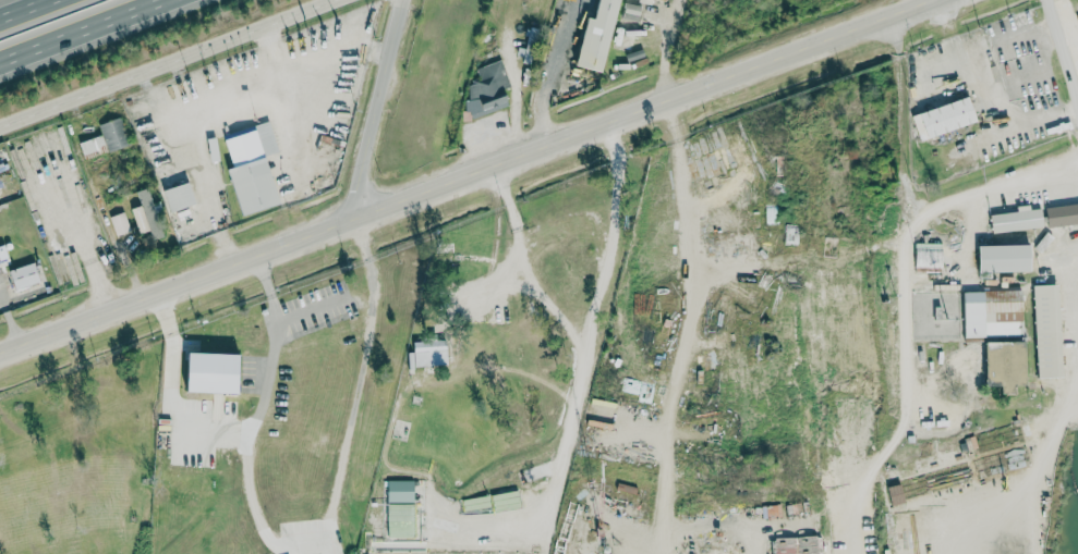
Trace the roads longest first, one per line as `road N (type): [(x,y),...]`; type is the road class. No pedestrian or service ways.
road 1 (tertiary): [(0,357),(942,0)]
road 2 (residential): [(657,553),(689,278),(673,102)]
road 3 (primary): [(0,131),(343,0)]
road 4 (residential): [(370,216),(418,0)]
road 5 (motorway): [(0,67),(176,0)]

